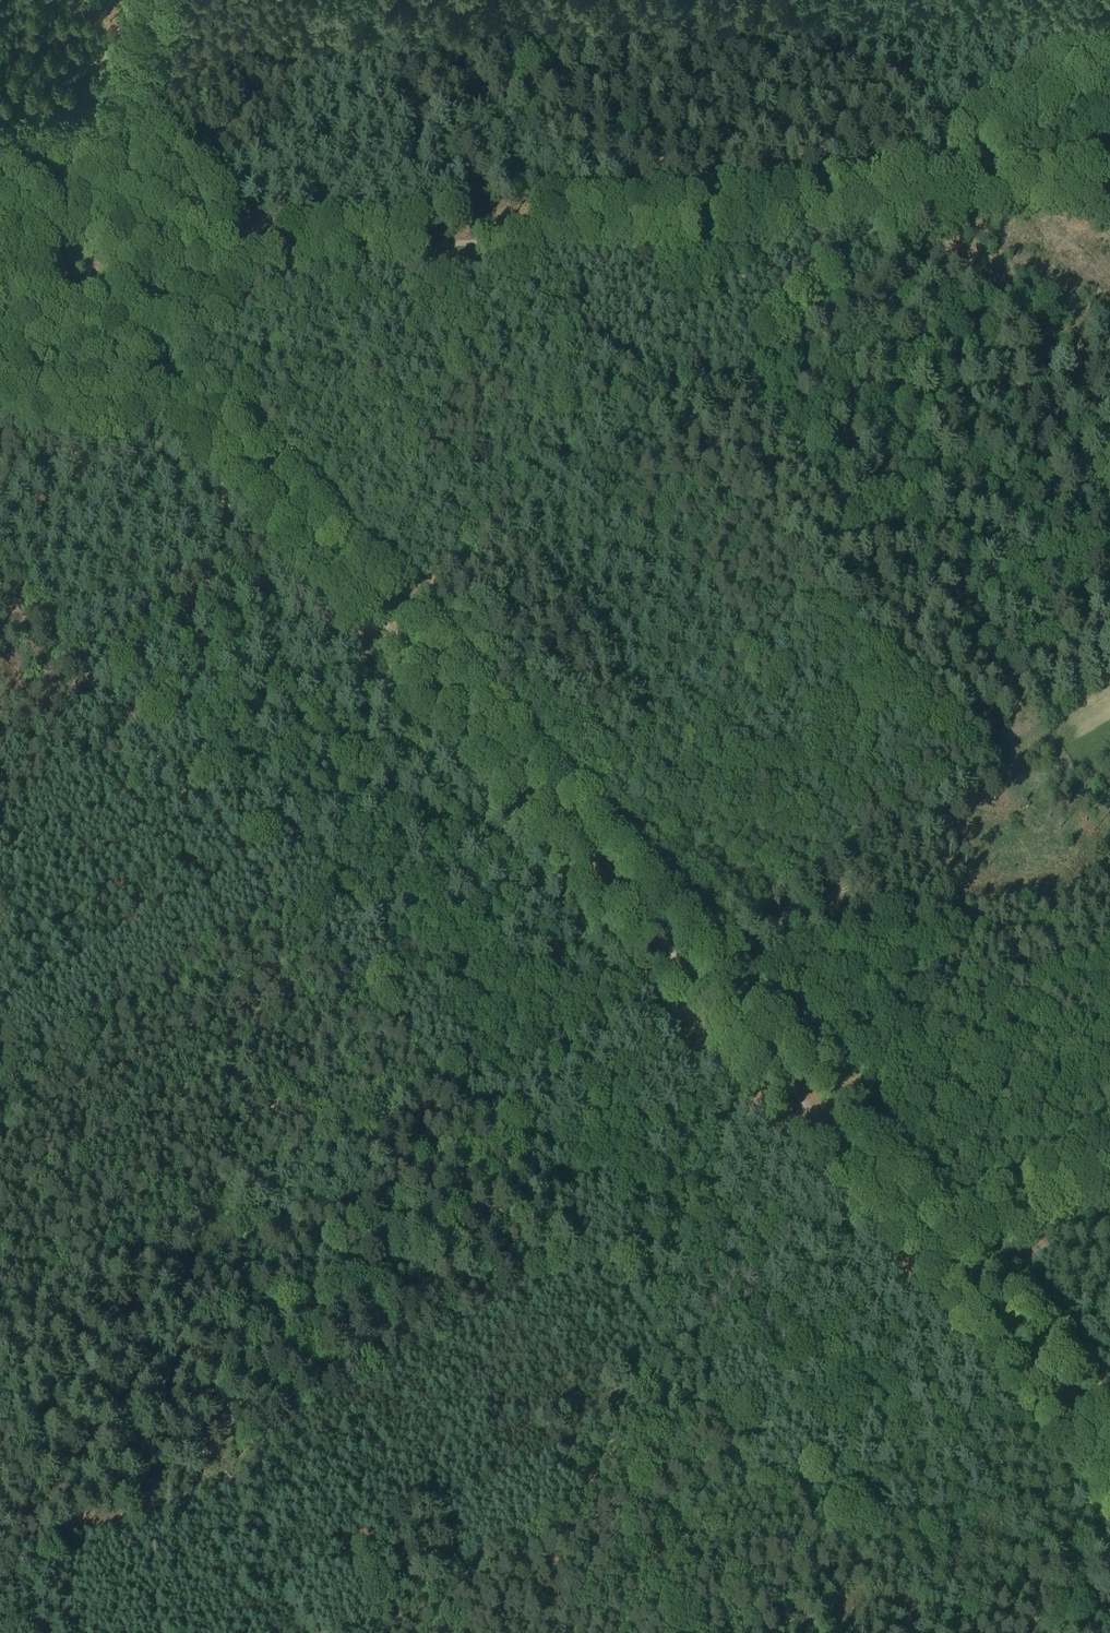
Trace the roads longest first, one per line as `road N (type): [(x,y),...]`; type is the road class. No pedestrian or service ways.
road 1 (track): [(167,371),(701,987)]
road 2 (track): [(214,261),(900,212)]
road 3 (track): [(434,1092),(426,1073),(0,572)]
road 4 (track): [(676,1632),(618,1580),(661,1368),(655,1337),(465,1109)]
road 5 (track): [(701,987),(1109,1456)]
road 6 (track): [(0,1338),(434,1092)]
road 7 (track): [(701,987),(823,916),(1015,775)]
road 8 (track): [(0,1082),(284,907)]
road 9 (track): [(377,1632),(635,1483)]
road 10 (track): [(65,1632),(0,1361)]
road 11 (track): [(465,1109),(532,1088),(701,987)]
road 12 (track): [(798,0),(957,167)]
road 13 (track): [(1109,194),(900,212)]
road 14 (track): [(1109,1163),(941,1261)]
road 15 (track): [(146,0),(111,141)]

